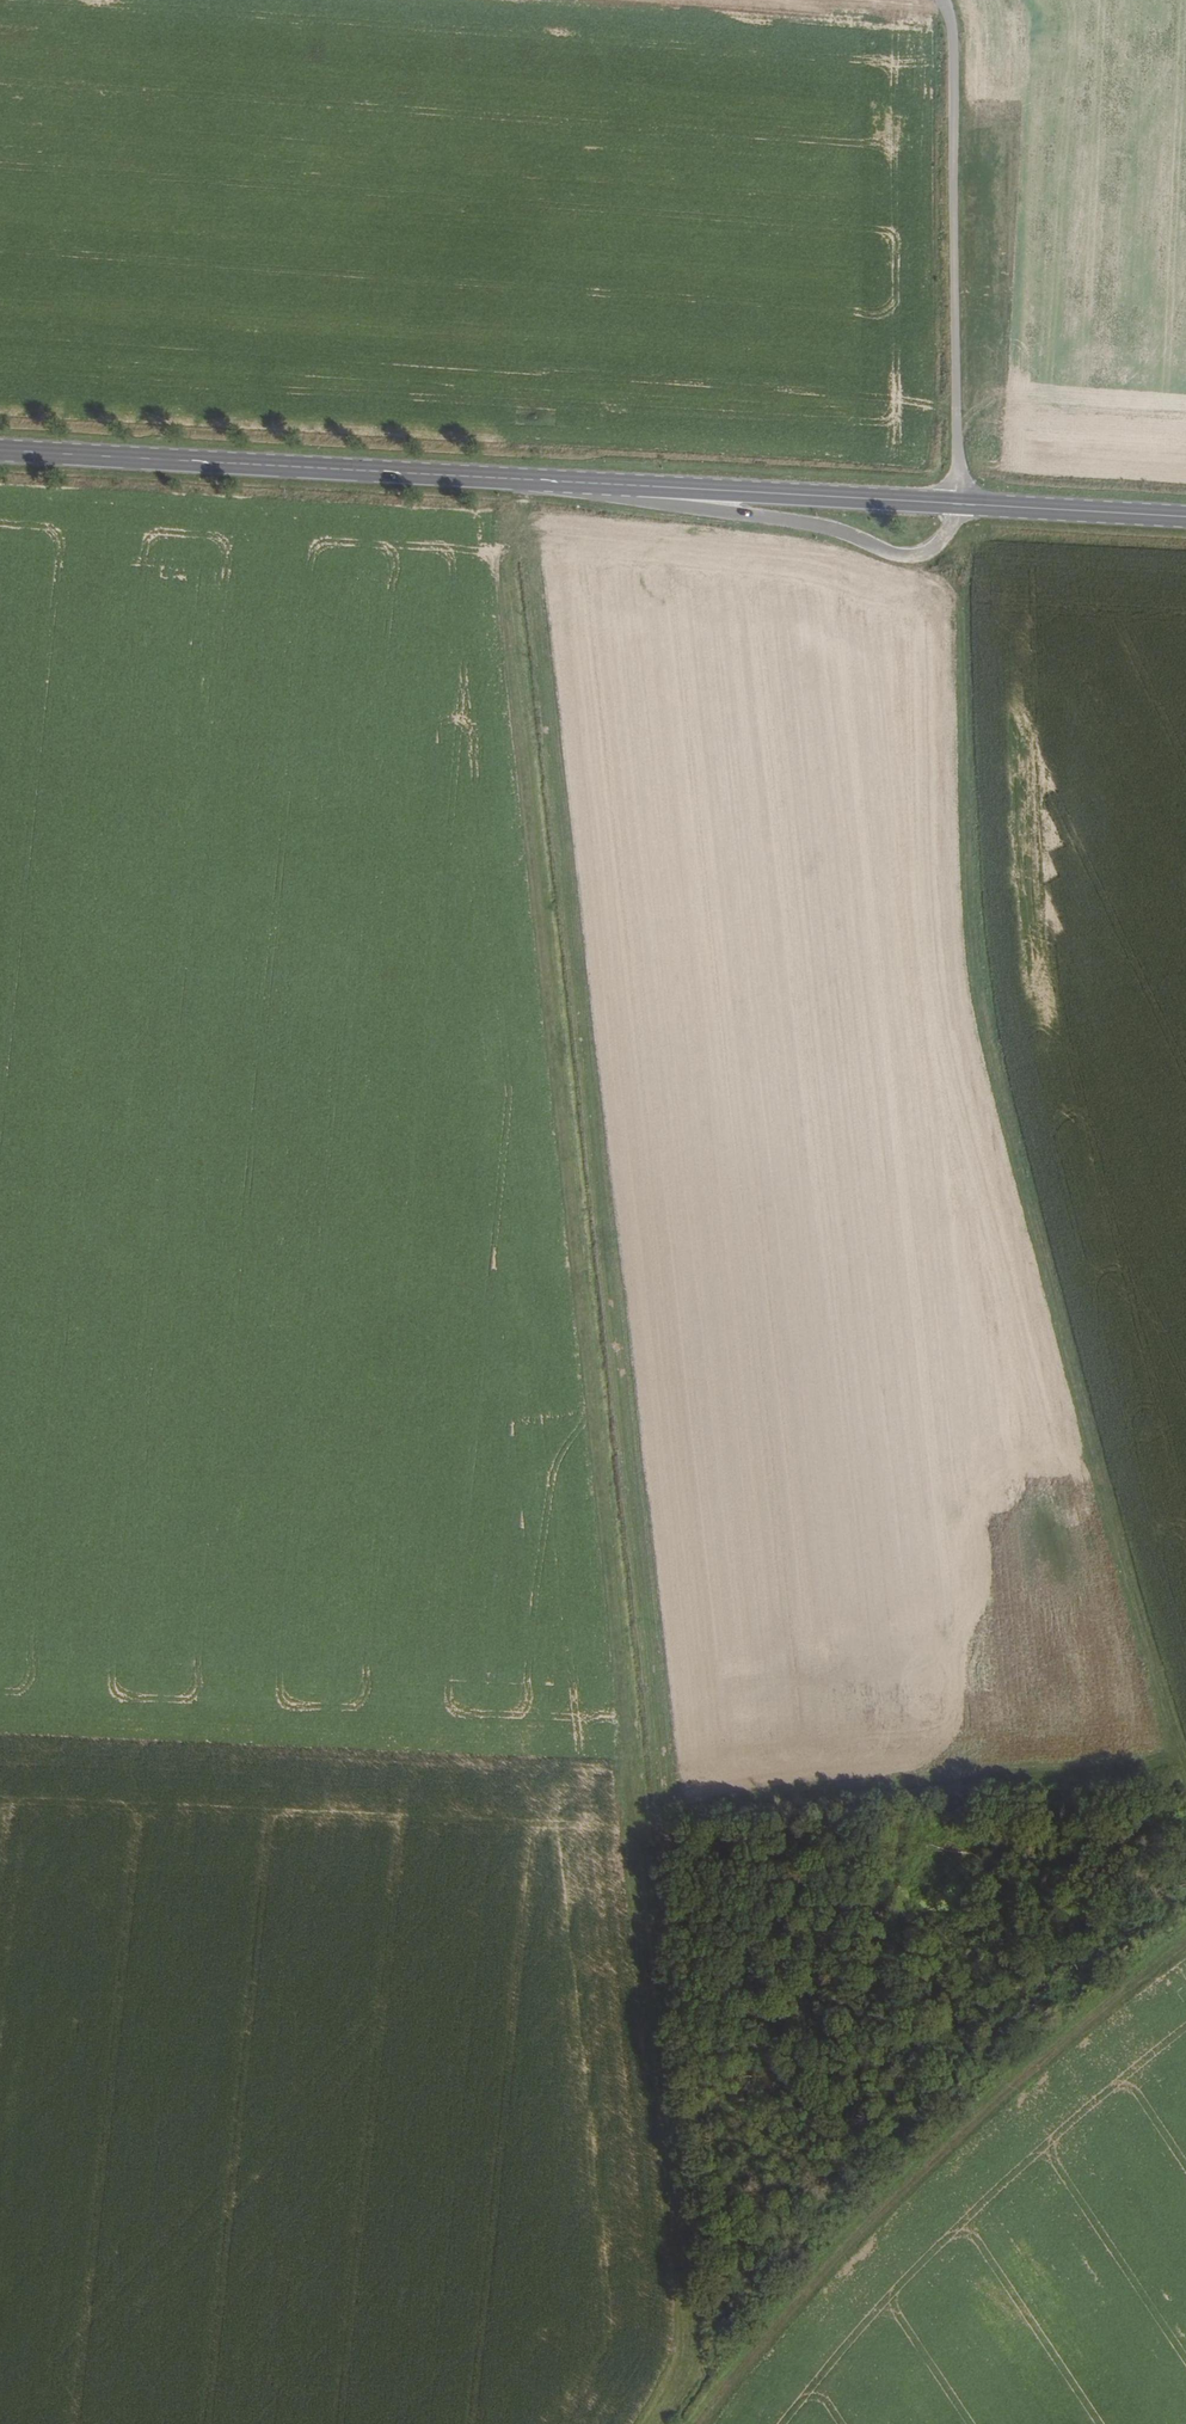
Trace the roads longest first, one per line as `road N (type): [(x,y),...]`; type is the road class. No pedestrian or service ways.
road 1 (track): [(1185,1763),(997,1080),(974,942),(965,561),(950,526)]
road 2 (unclassified): [(475,476),(821,526),(906,556),(929,550),(958,503)]
road 3 (unclassified): [(942,0),(951,49),(958,503)]
road 4 (primary): [(475,476),(958,503)]
road 5 (primary): [(0,450),(475,476)]
road 6 (primary): [(958,503),(1185,516)]

